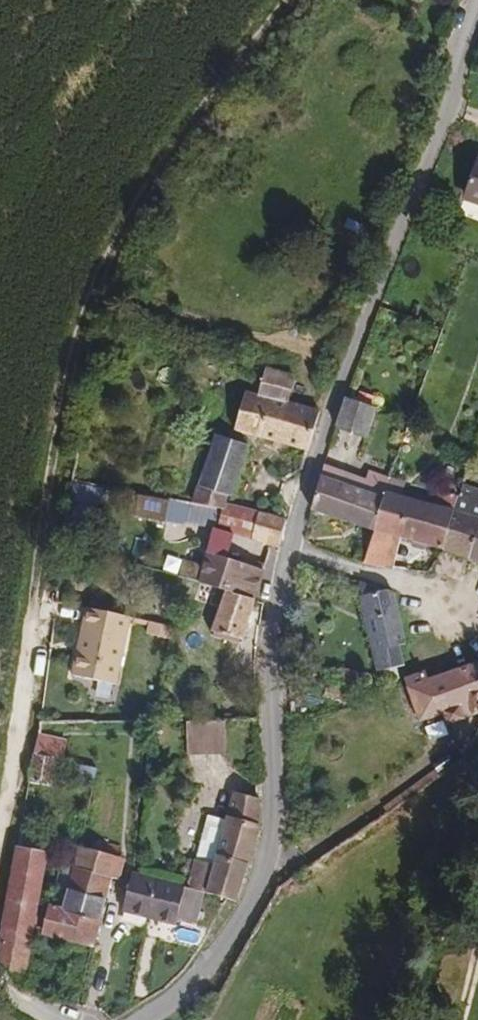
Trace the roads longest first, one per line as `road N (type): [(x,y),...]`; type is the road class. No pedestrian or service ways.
road 1 (residential): [(140,1019),(201,980),(260,884),(269,841),(267,667),(290,553),(323,430),(477,8)]
road 2 (track): [(40,542),(101,262),(168,155),(295,0)]
road 3 (residential): [(0,850),(32,650),(40,542)]

